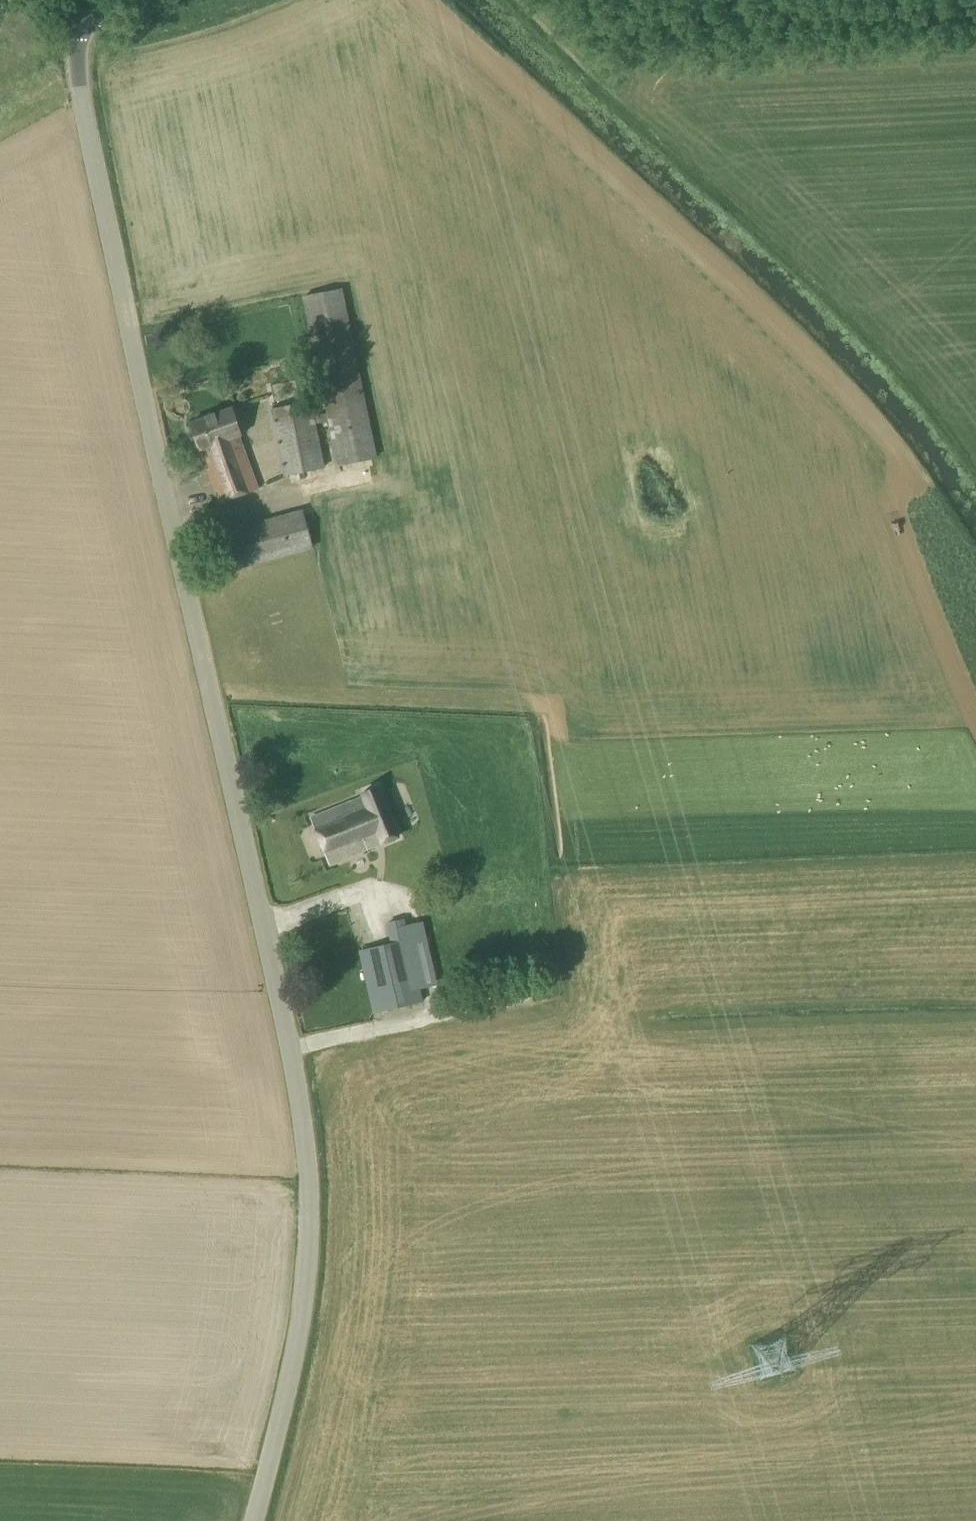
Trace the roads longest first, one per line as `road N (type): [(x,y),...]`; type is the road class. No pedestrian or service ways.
road 1 (tertiary): [(251,1520),(303,1299),(304,1140),(289,1042),(88,143),(78,80),(80,0)]

